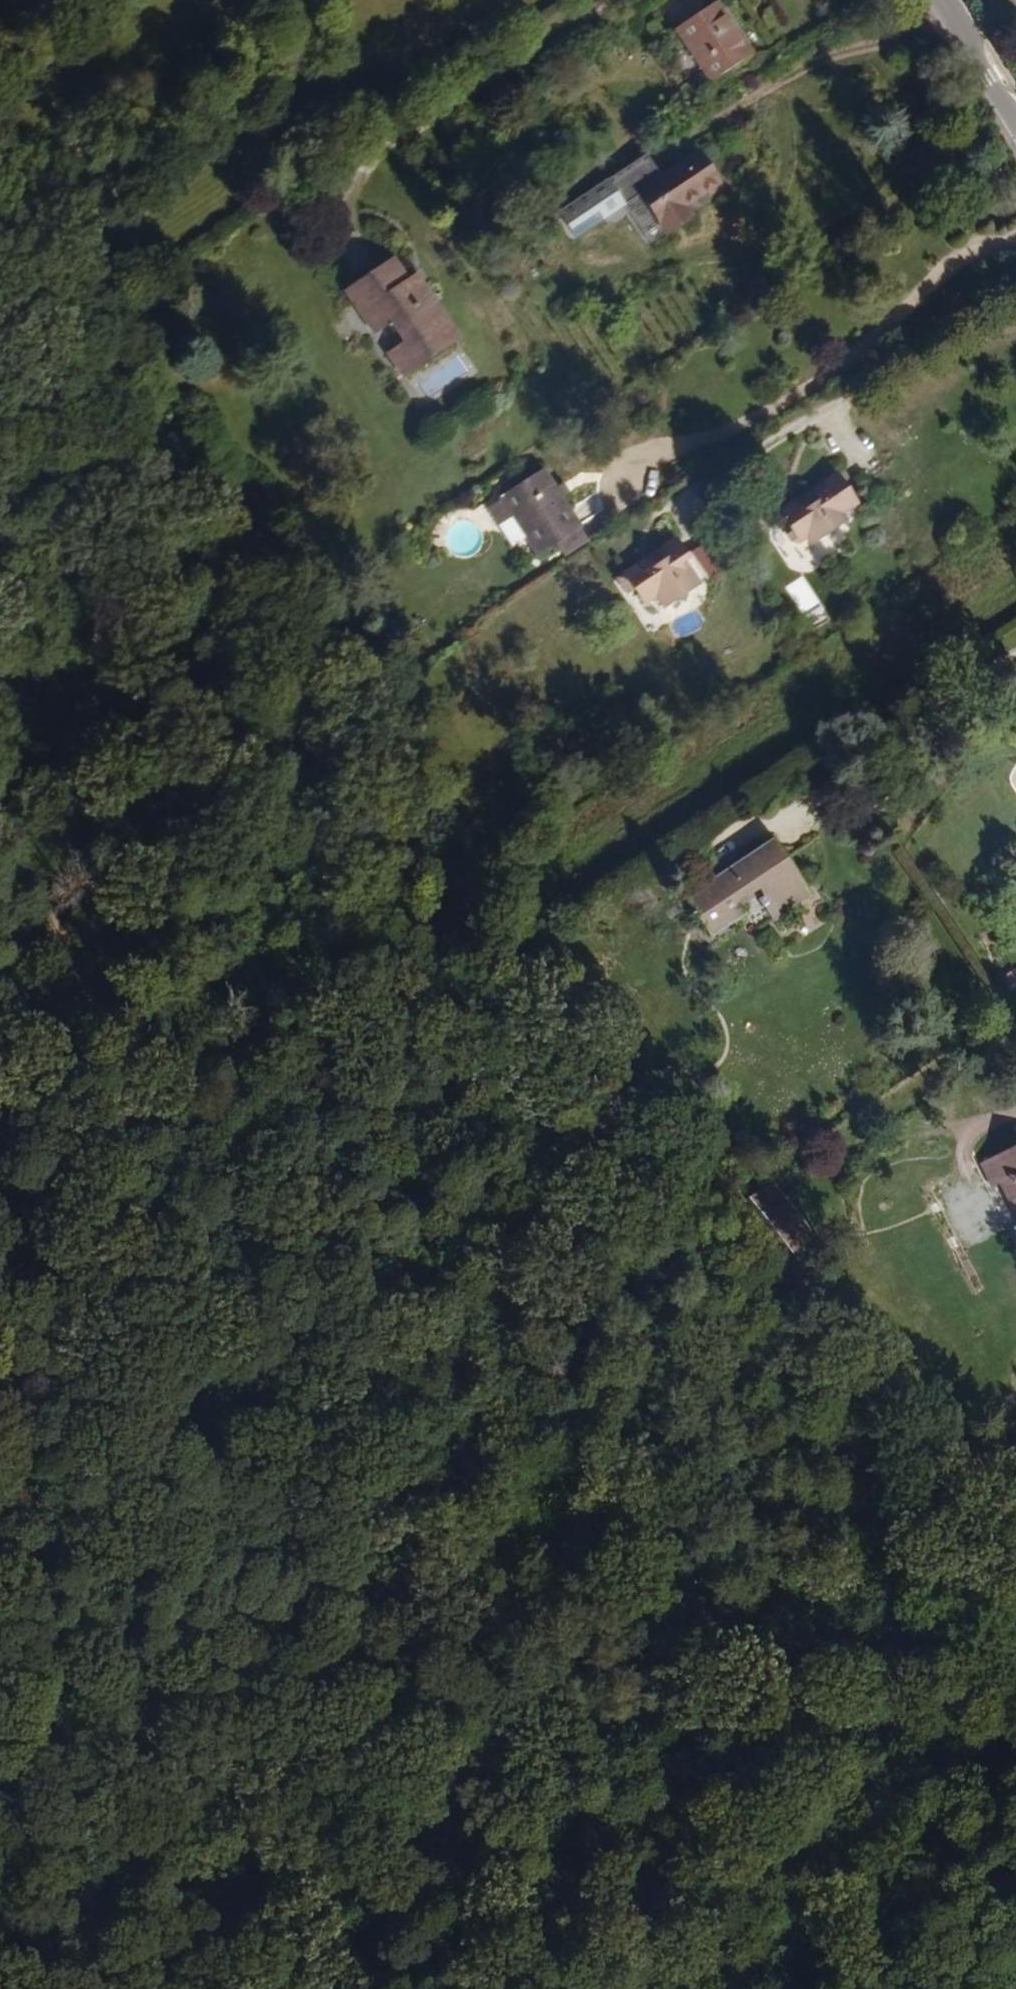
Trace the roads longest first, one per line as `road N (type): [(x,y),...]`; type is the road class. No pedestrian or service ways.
road 1 (secondary): [(1015,117),(943,0)]

